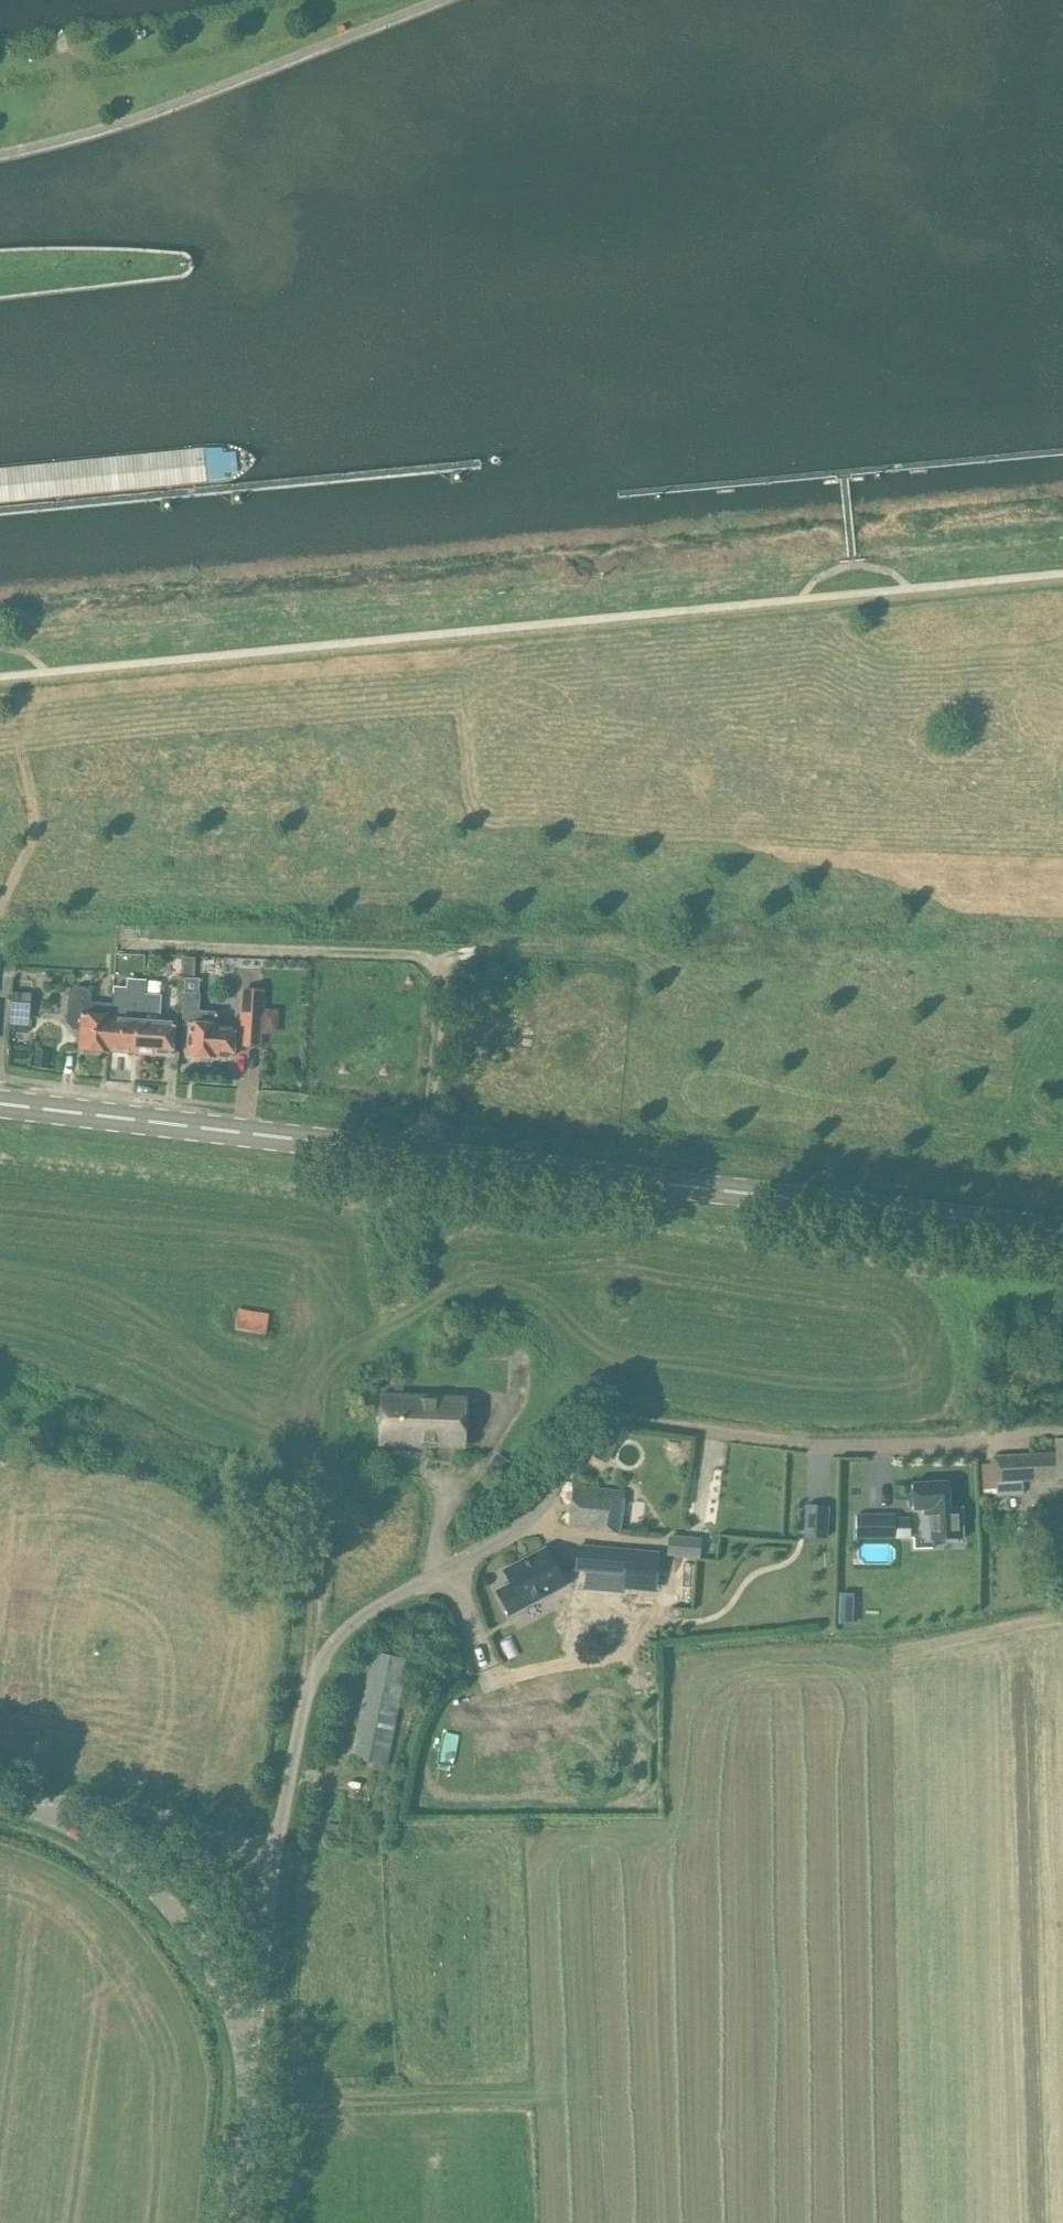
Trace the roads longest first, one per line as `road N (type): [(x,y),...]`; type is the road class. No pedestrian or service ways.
road 1 (secondary): [(1062,1236),(0,1103)]
road 2 (residential): [(278,1859),(320,1661),(349,1624),(486,1552),(602,1429),(808,1445),(981,1444)]
road 3 (unclassified): [(249,2119),(231,2004),(185,1921),(103,1837),(37,1804)]
road 4 (residential): [(249,2119),(278,1859)]
road 5 (residential): [(278,1859),(157,1811),(110,1801),(37,1804)]

